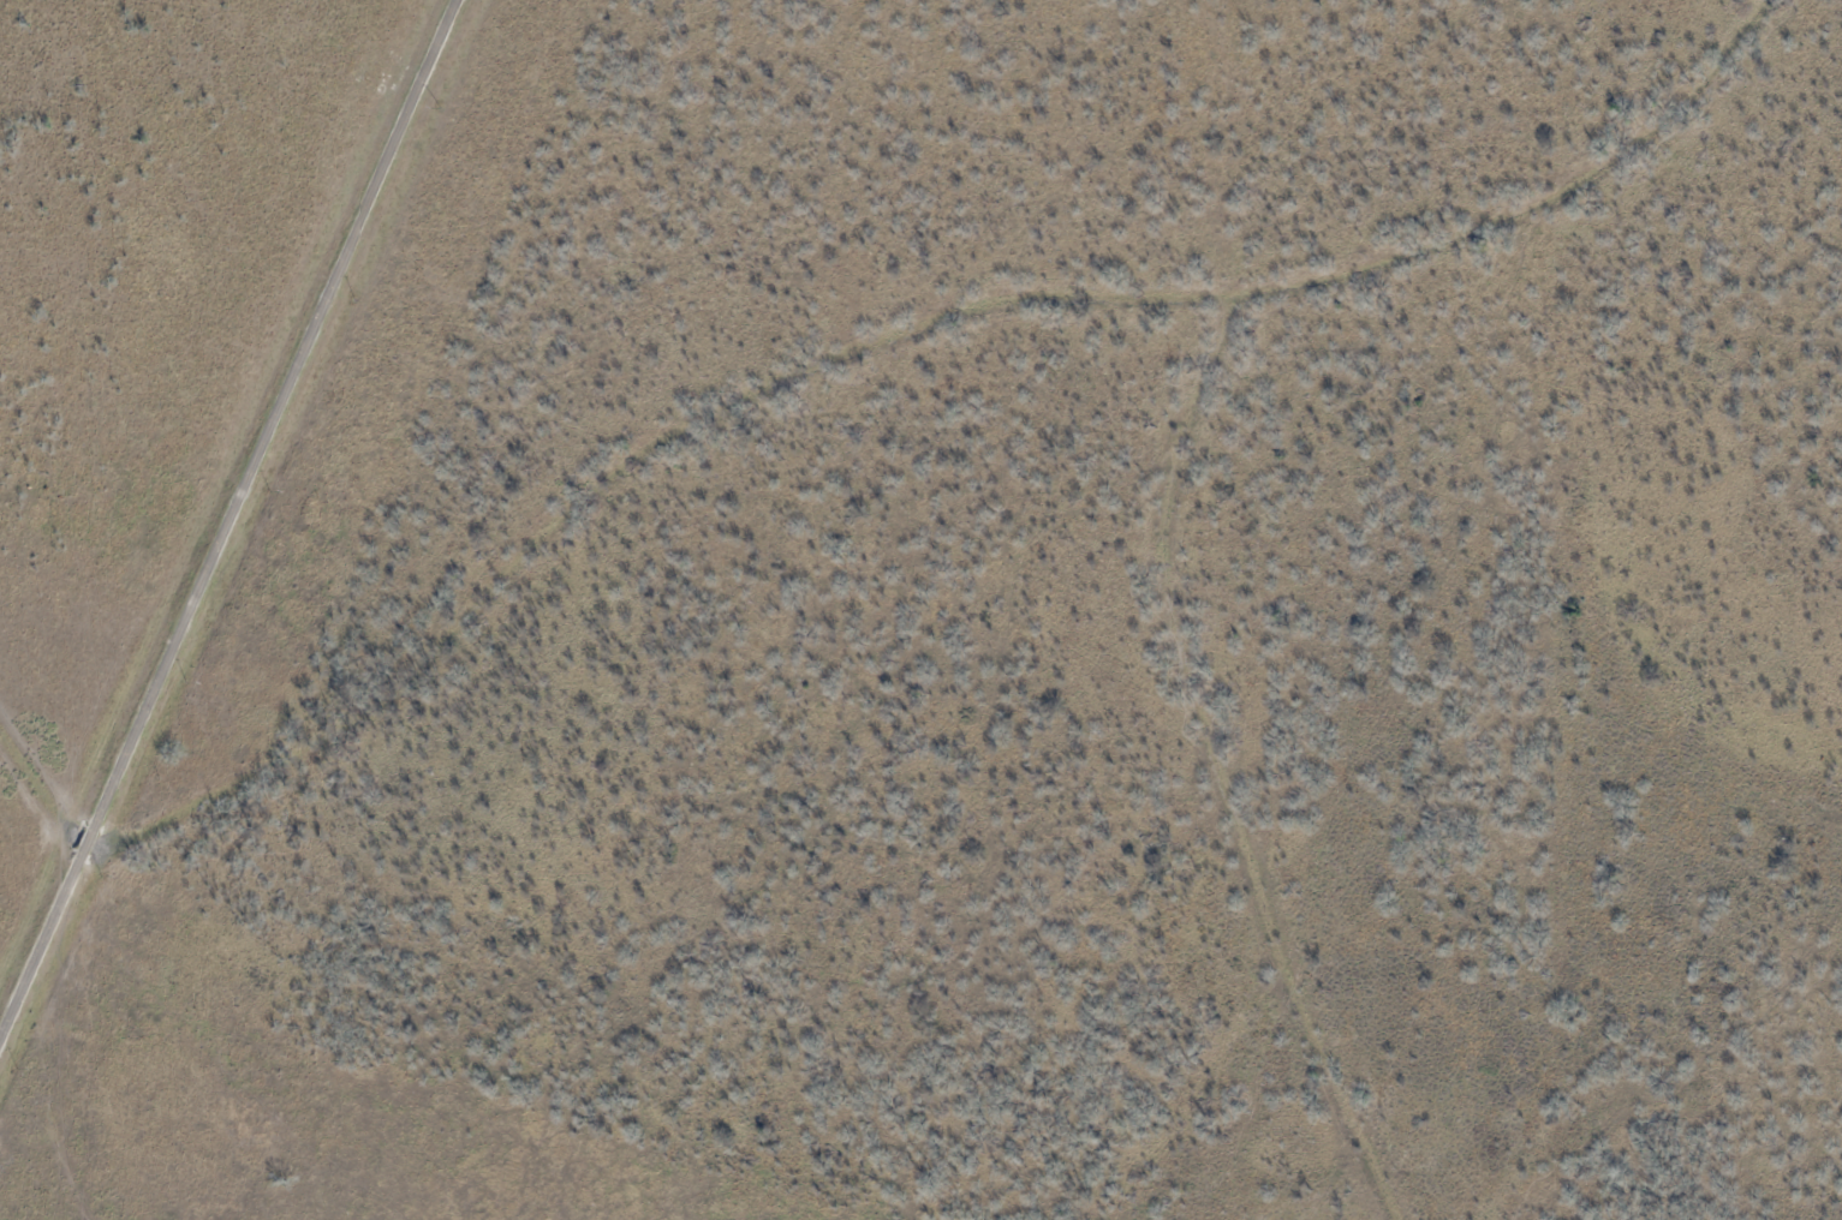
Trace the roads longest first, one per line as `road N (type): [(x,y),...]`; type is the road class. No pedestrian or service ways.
road 1 (residential): [(0,1023),(453,0)]

